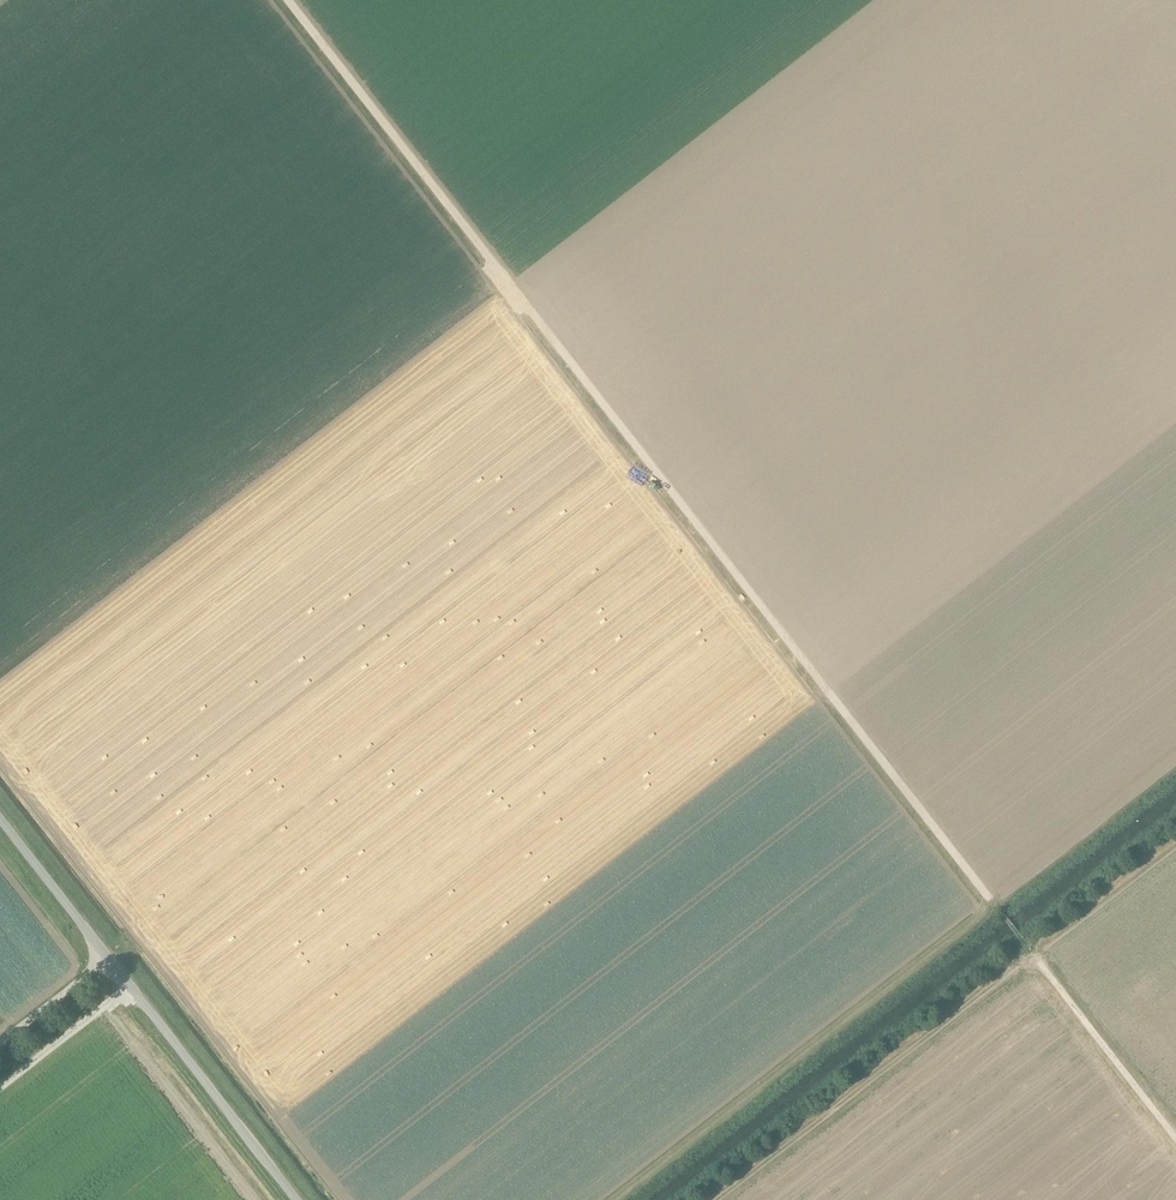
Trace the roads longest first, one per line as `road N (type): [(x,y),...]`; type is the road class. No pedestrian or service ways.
road 1 (unclassified): [(296,1199),(0,819)]

